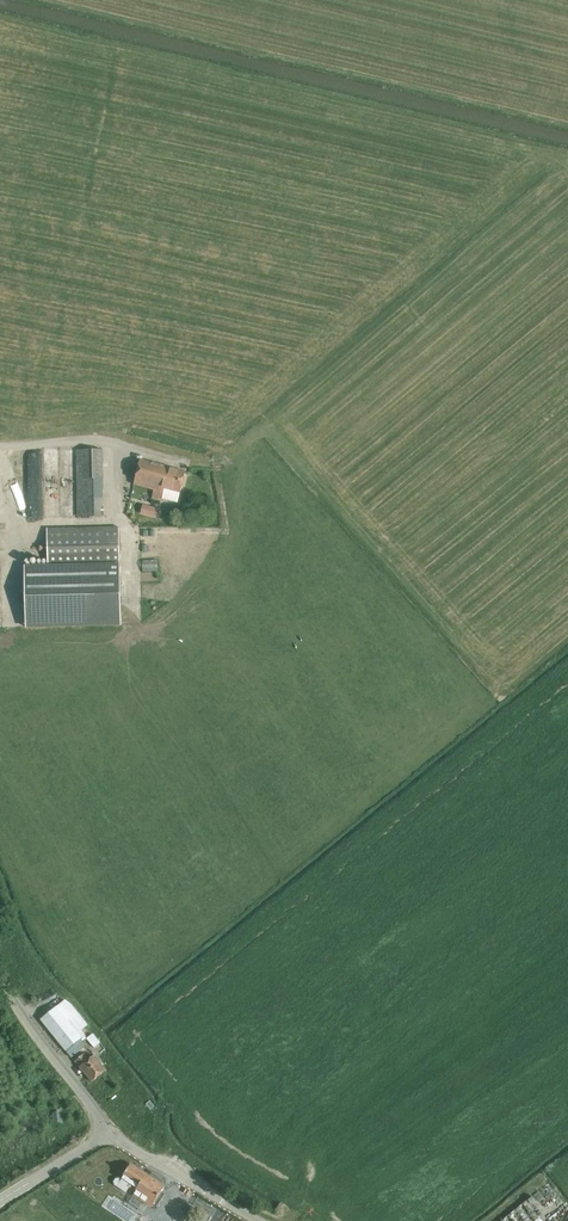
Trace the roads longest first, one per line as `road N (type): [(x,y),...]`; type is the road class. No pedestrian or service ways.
road 1 (tertiary): [(109,1128),(17,1010),(0,976)]
road 2 (tertiary): [(258,1220),(109,1128)]
road 3 (tertiary): [(0,1200),(109,1128)]

